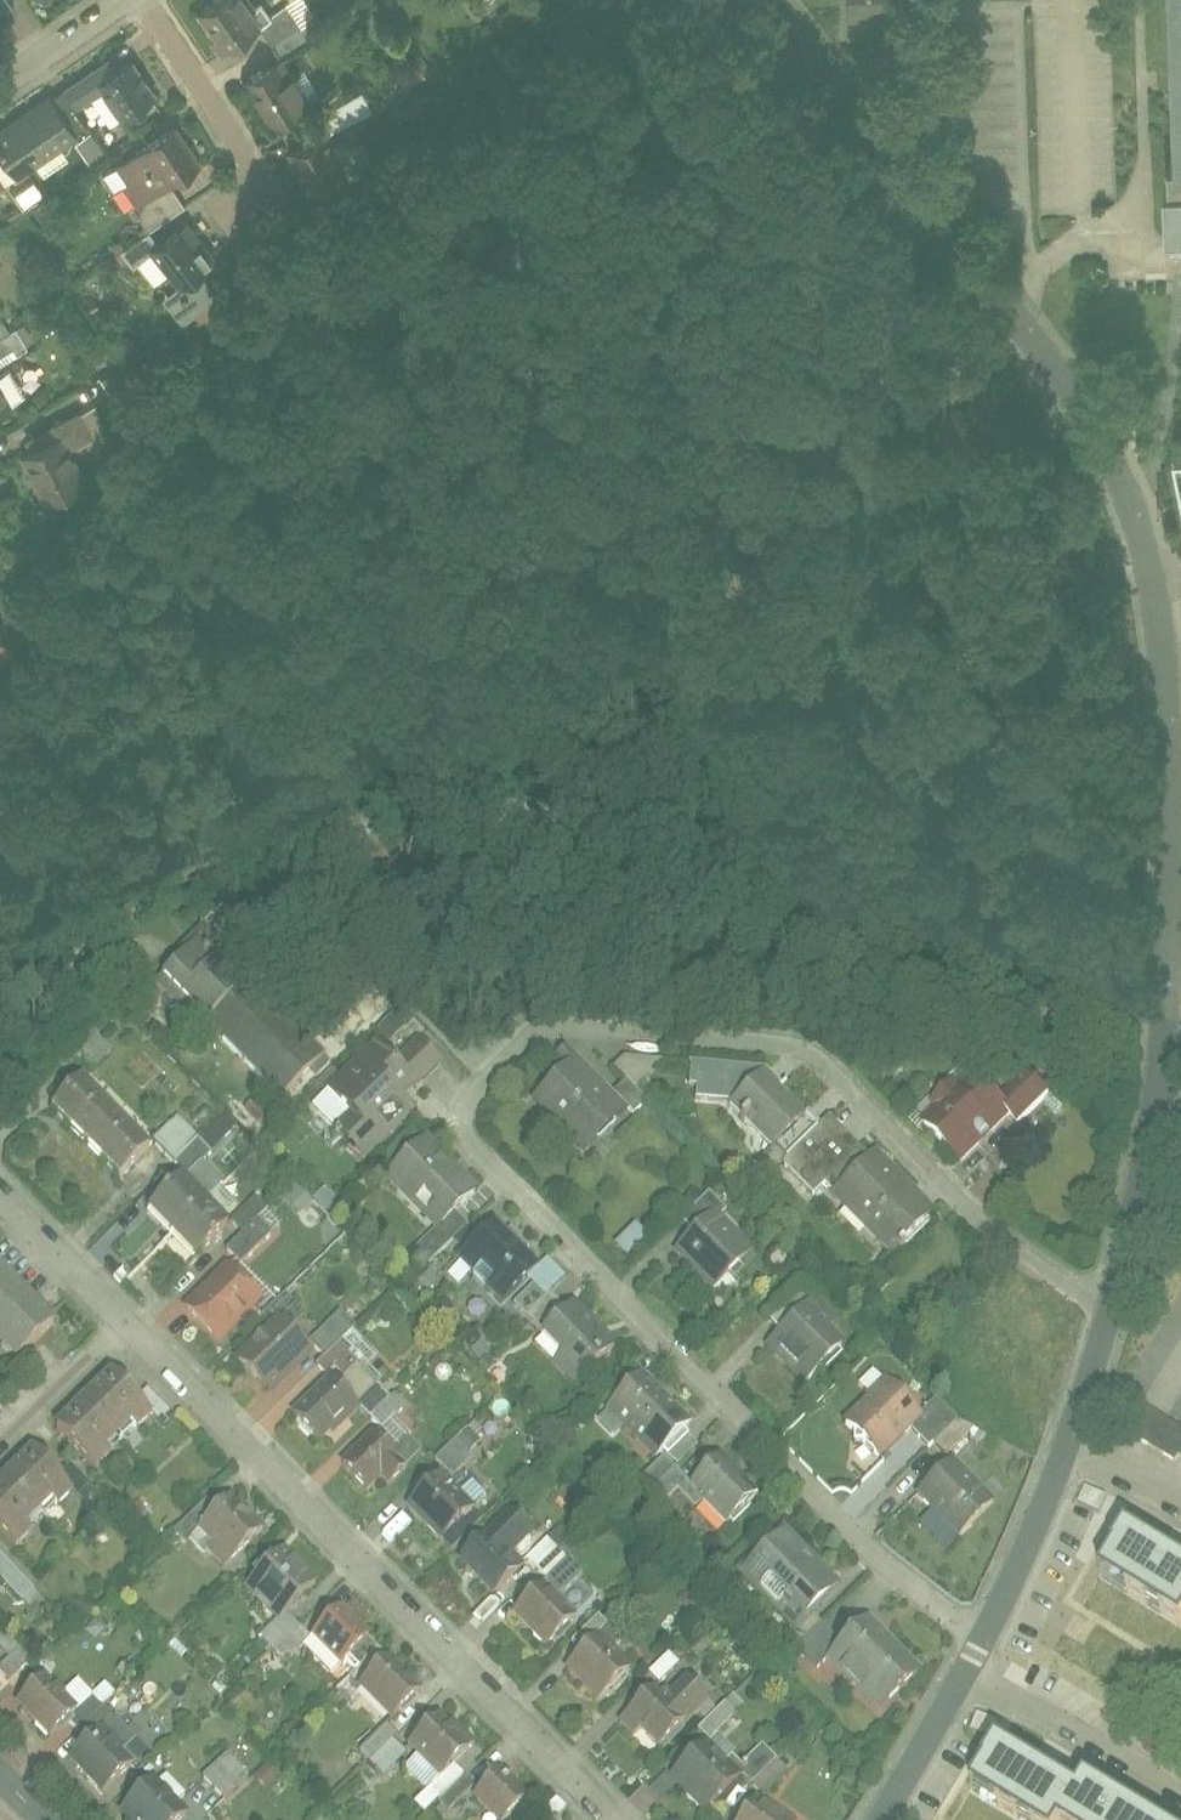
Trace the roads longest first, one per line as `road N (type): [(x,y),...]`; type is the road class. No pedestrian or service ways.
road 1 (residential): [(1097,1298),(832,1059),(775,1034),(522,1022),(475,1059),(451,1115),(959,1636)]
road 2 (residential): [(770,0),(1066,369),(1103,435),(1155,574),(1172,952),(1097,1298)]
road 3 (residential): [(614,1819),(130,1312)]
road 4 (residential): [(1180,1783),(945,1663)]
road 5 (residential): [(1050,1427),(1001,1562),(959,1636)]
road 6 (residential): [(147,0),(261,186)]
road 7 (residential): [(130,1312),(0,1184)]
road 8 (residential): [(0,1438),(130,1312)]
road 9 (residential): [(945,1663),(863,1819)]
road 10 (residential): [(137,0),(0,92)]
road 11 (residential): [(1050,1427),(1180,1500)]
road 12 (residential): [(1097,1298),(1050,1427)]

